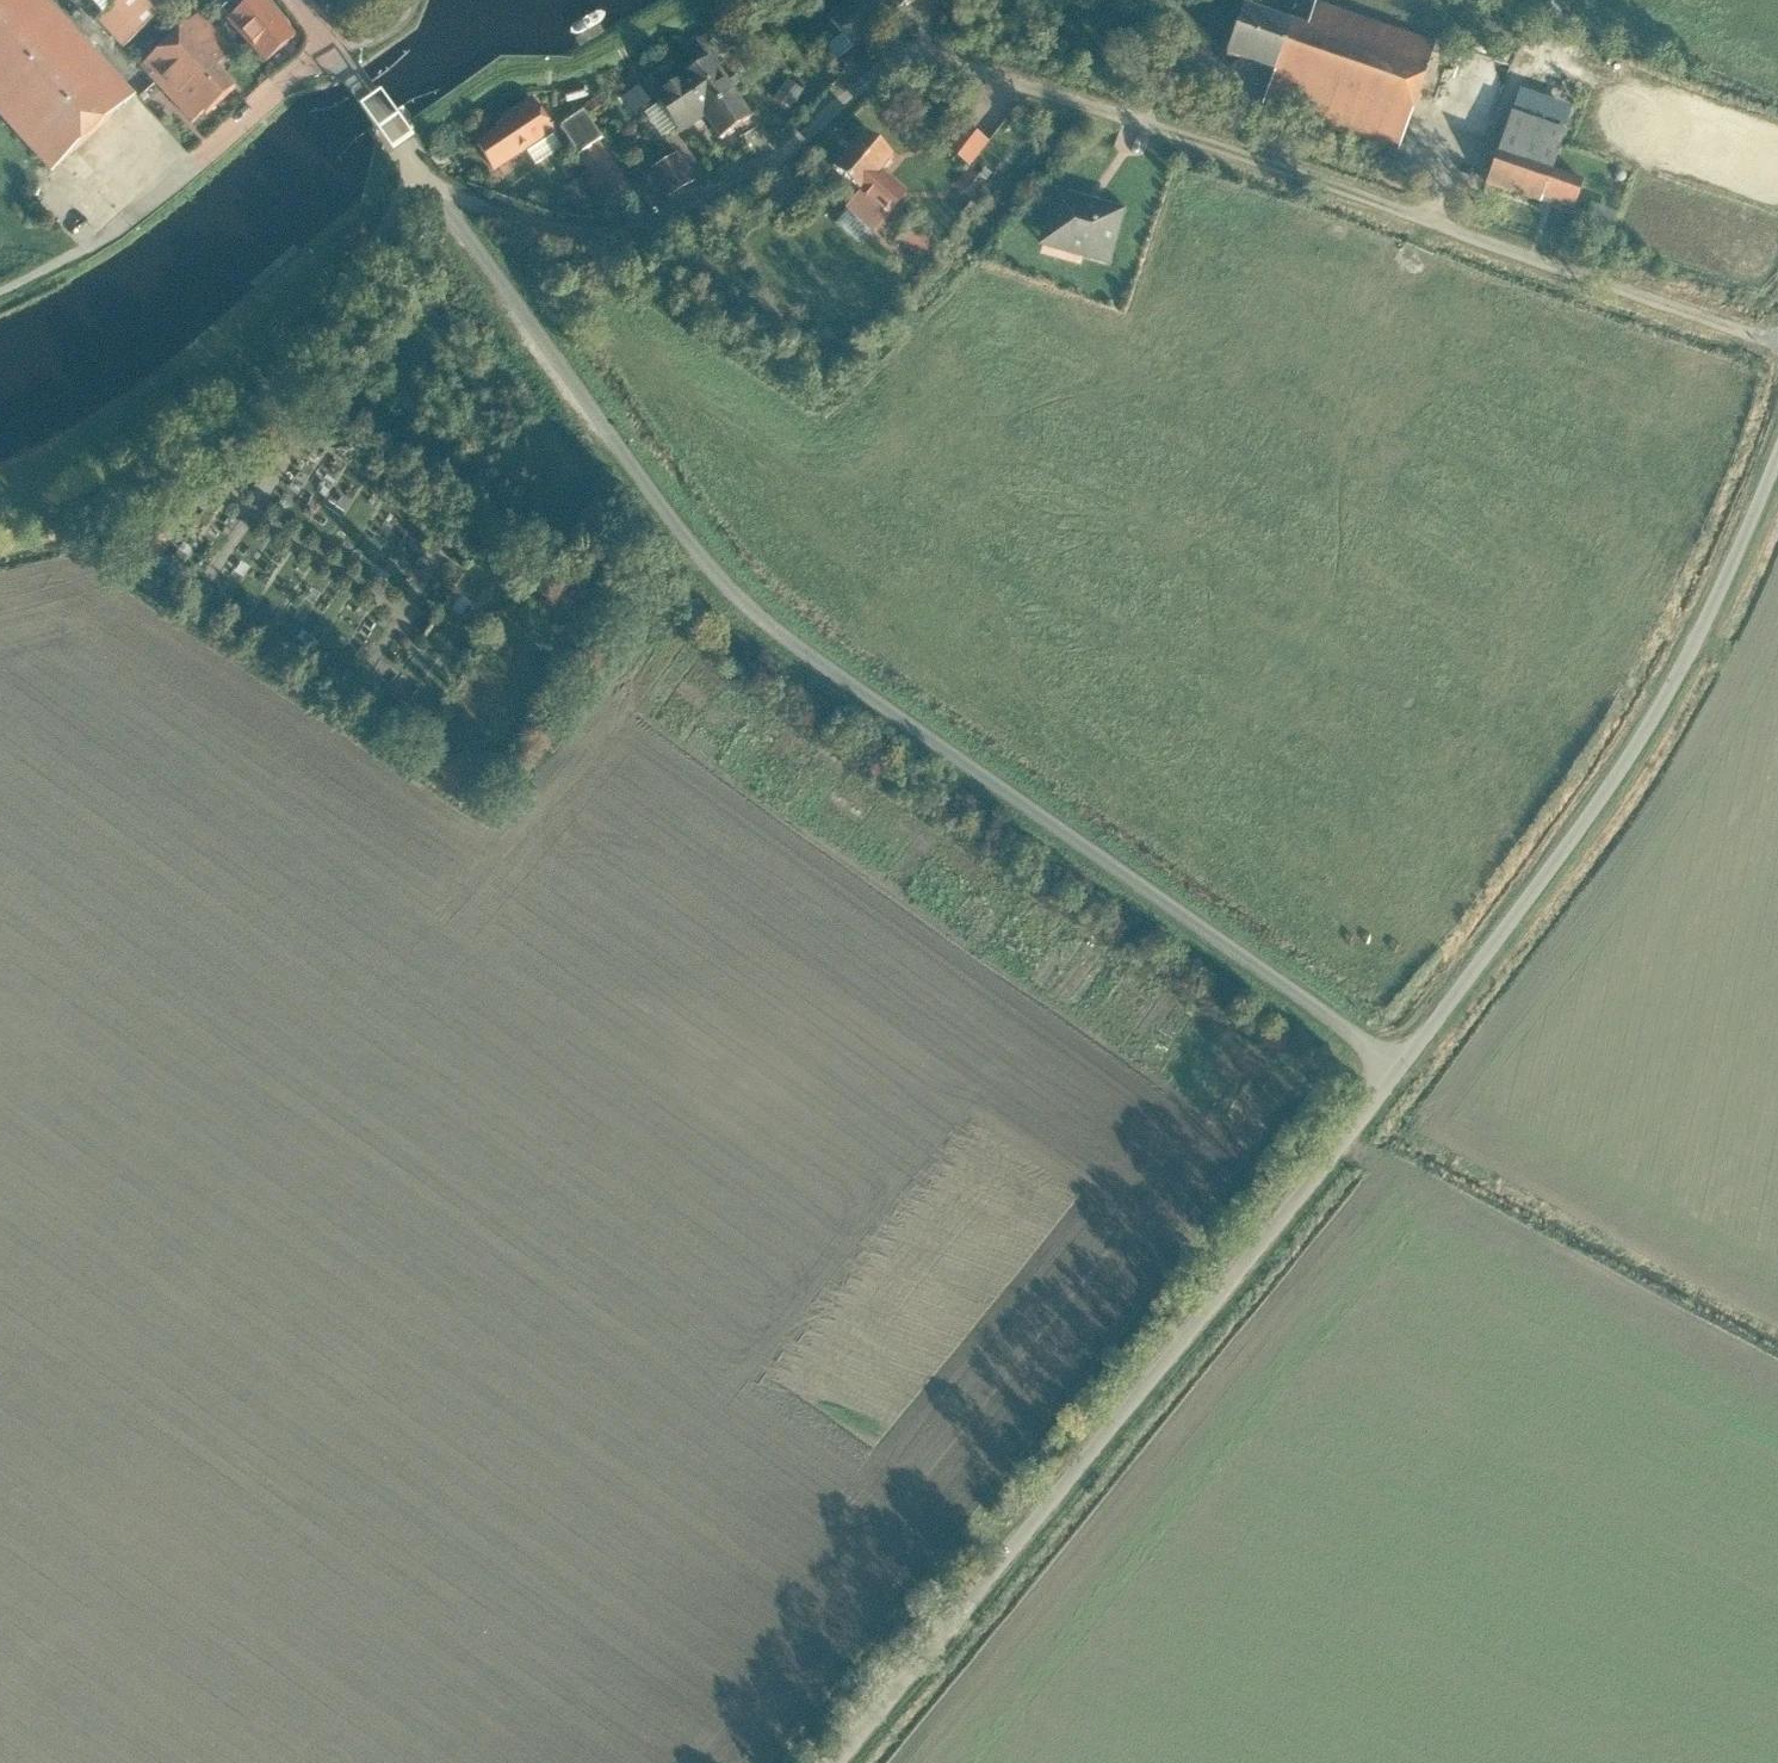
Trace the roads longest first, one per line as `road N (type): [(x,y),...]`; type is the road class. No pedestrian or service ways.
road 1 (residential): [(439,199),(589,235),(649,227),(766,168),(886,66),(936,59),(1777,343)]
road 2 (residential): [(1403,1067),(1234,959),(765,627),(635,475),(439,199)]
road 3 (unclassified): [(841,1762),(1403,1067)]
road 4 (unclassified): [(1403,1067),(1673,688),(1777,460)]
road 5 (residential): [(439,199),(402,135),(297,0)]

